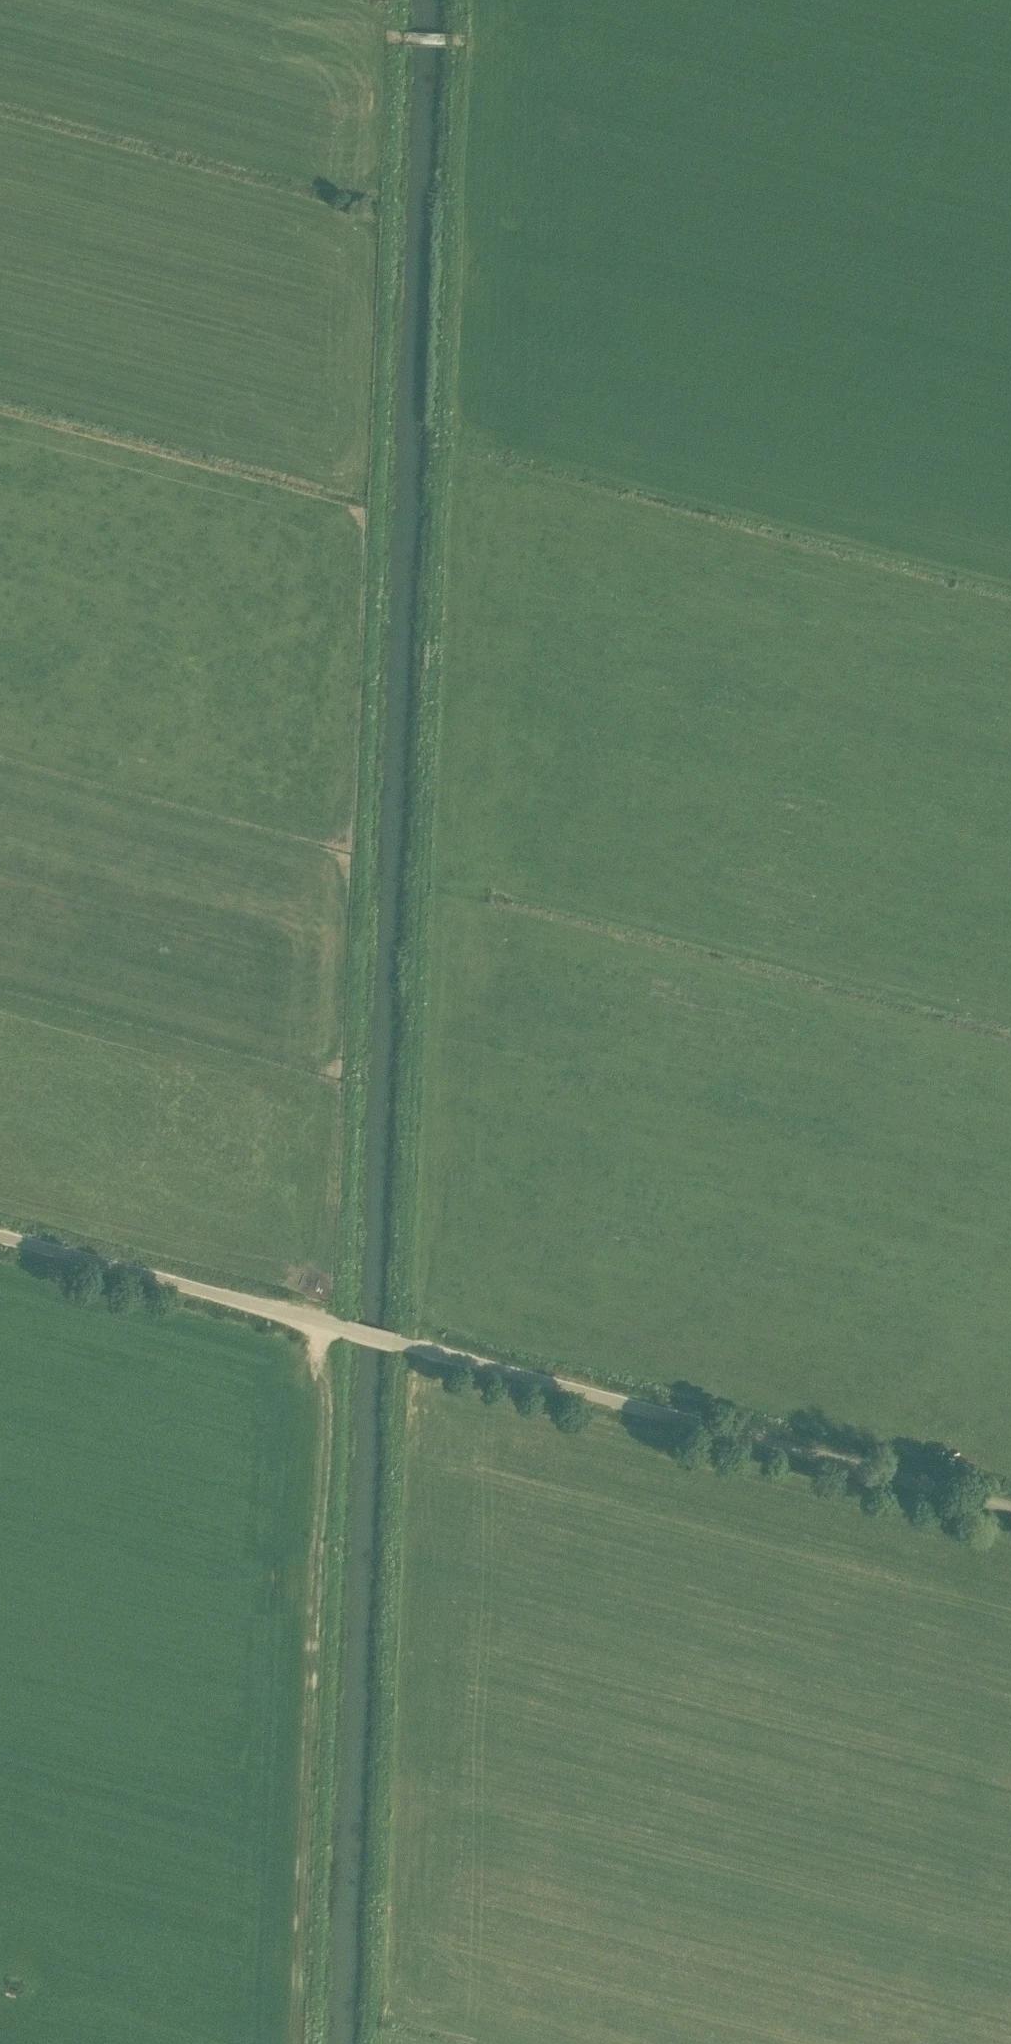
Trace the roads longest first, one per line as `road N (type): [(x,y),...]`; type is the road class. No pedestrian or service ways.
road 1 (unclassified): [(1010,1502),(0,1233)]

